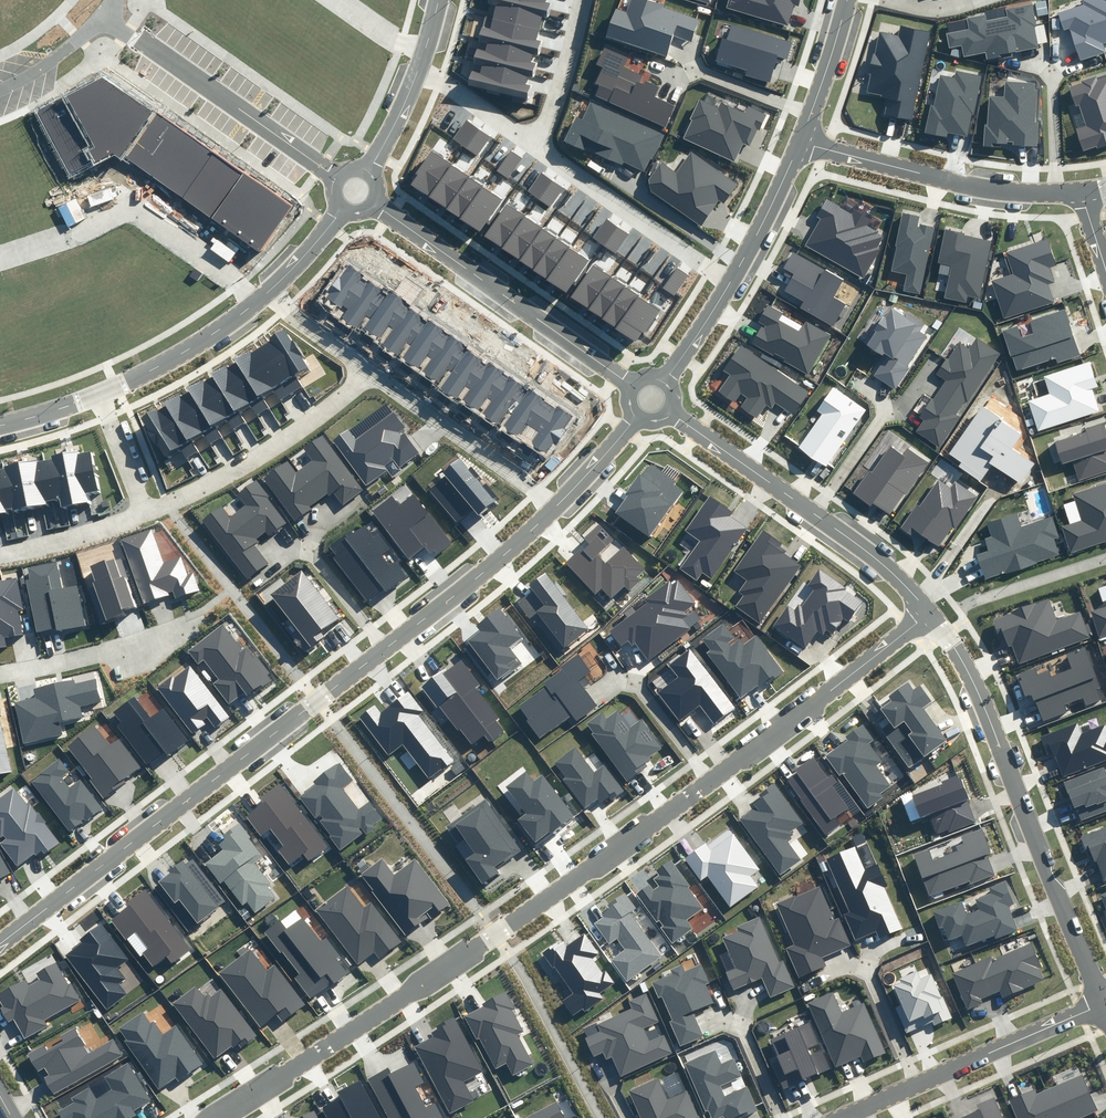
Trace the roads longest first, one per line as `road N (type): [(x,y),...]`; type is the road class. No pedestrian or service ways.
road 1 (residential): [(209,1117),(523,913),(927,615)]
road 2 (tertiary): [(0,943),(452,597),(560,500)]
road 3 (residential): [(927,615),(963,675),(1101,1001)]
road 4 (residential): [(670,411),(891,574),(927,615)]
road 5 (tertiary): [(374,203),(632,383)]
road 6 (residential): [(1101,1001),(837,1117)]
road 7 (residential): [(803,138),(993,187),(1081,188)]
road 8 (residential): [(366,372),(261,452),(195,493),(146,510)]
road 9 (tertiary): [(336,179),(138,39)]
road 10 (residential): [(560,500),(366,372)]
road 11 (residential): [(733,277),(539,150)]
road 12 (residential): [(267,291),(179,352),(97,393)]
road 13 (residential): [(0,672),(184,625)]
road 14 (residential): [(539,150),(583,0)]
road 15 (tertiary): [(733,277),(803,138)]
road 16 (residential): [(146,510),(47,549),(0,555)]
road 17 (tertiary): [(803,138),(847,0)]
road 18 (residential): [(539,150),(424,63)]
road 19 (residential): [(366,372),(267,291)]
road 20 (residential): [(102,15),(55,59),(0,89)]
road 21 (residential): [(146,510),(97,393)]
road 22 (residential): [(424,63),(368,173)]
road 23 (tertiary): [(665,378),(733,277)]

